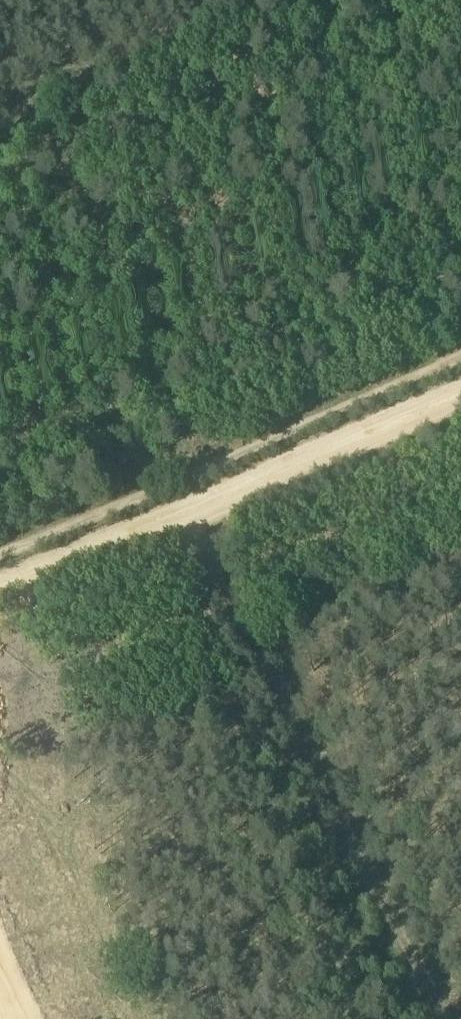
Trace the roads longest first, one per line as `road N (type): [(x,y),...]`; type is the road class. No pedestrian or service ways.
road 1 (track): [(175,503),(437,1018)]
road 2 (track): [(0,576),(460,383)]
road 3 (track): [(0,553),(460,362)]

